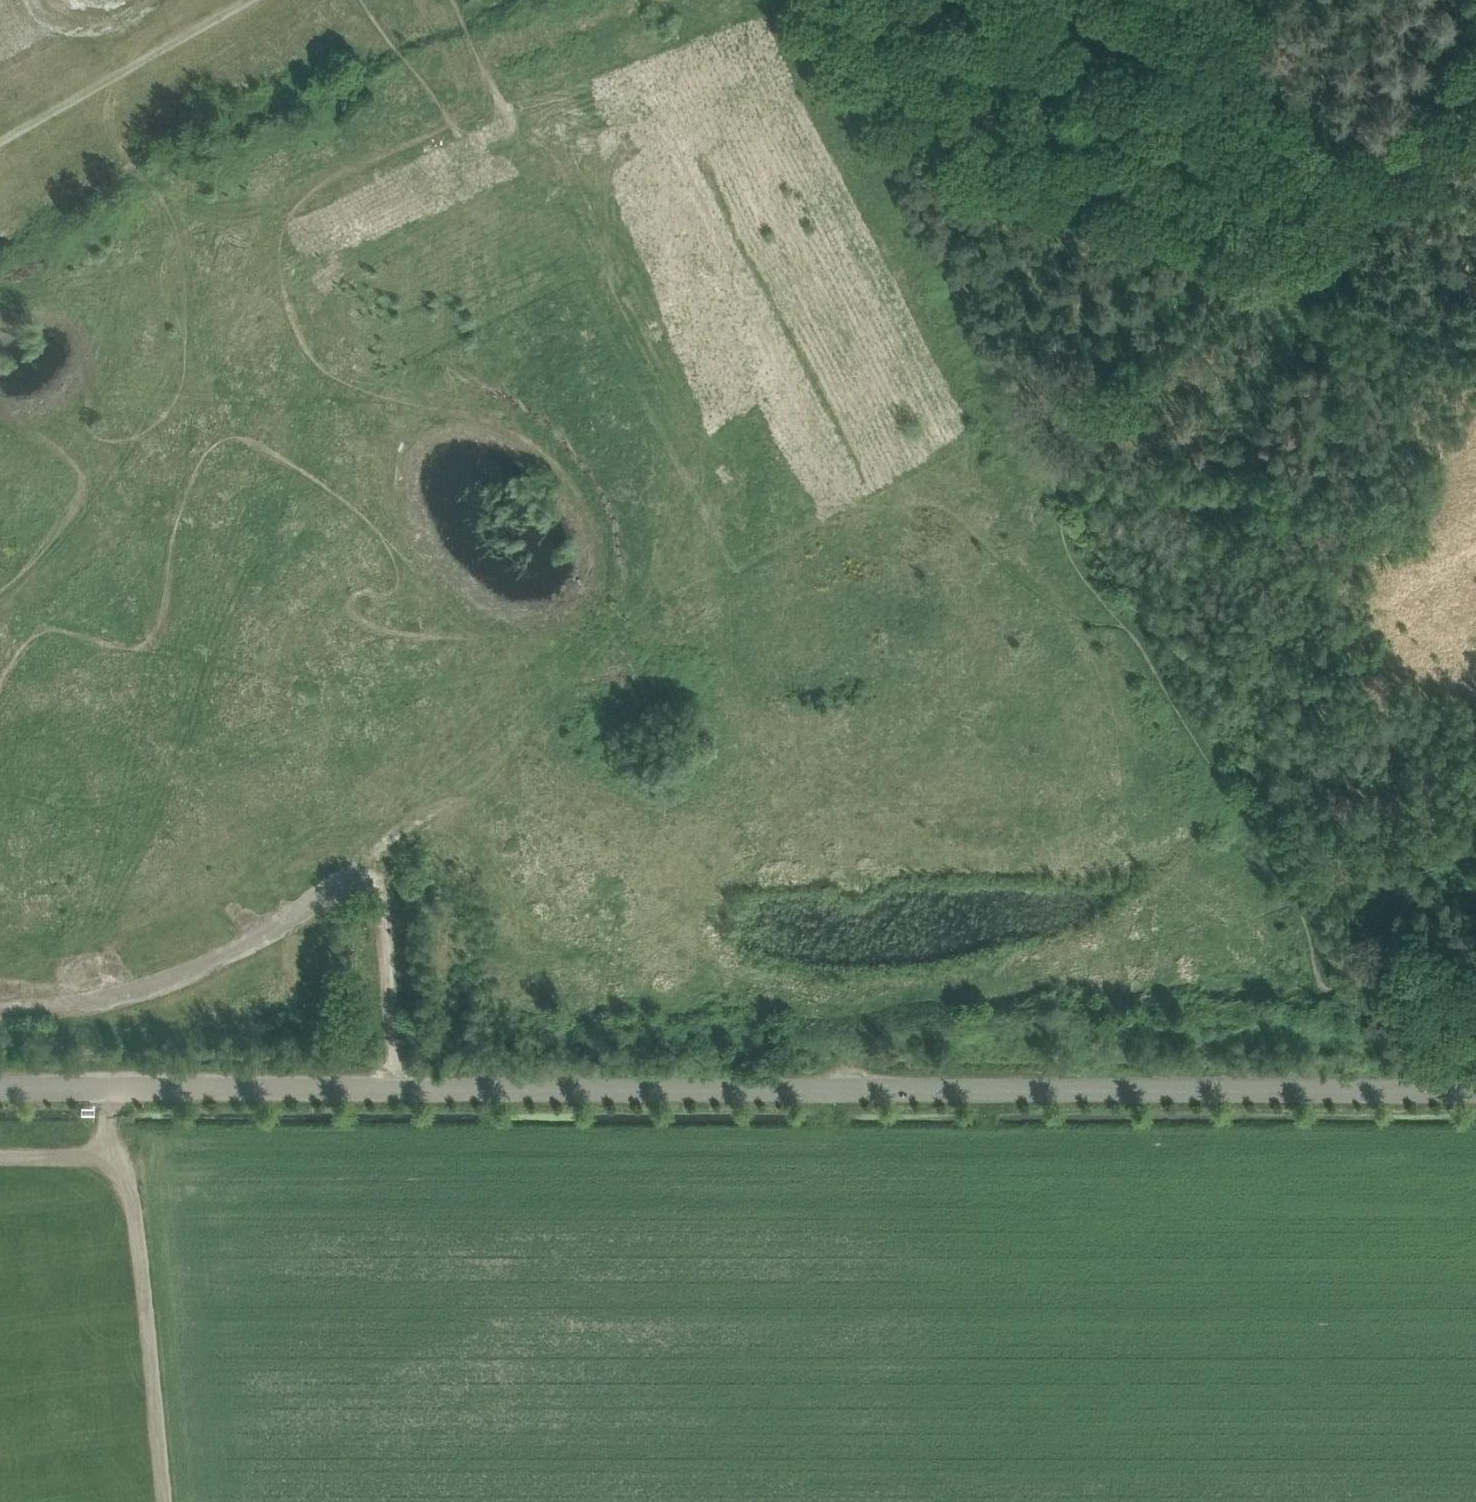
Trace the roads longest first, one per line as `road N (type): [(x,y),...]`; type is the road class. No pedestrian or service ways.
road 1 (unclassified): [(0,1089),(1475,1091)]
road 2 (track): [(259,0),(0,147)]

